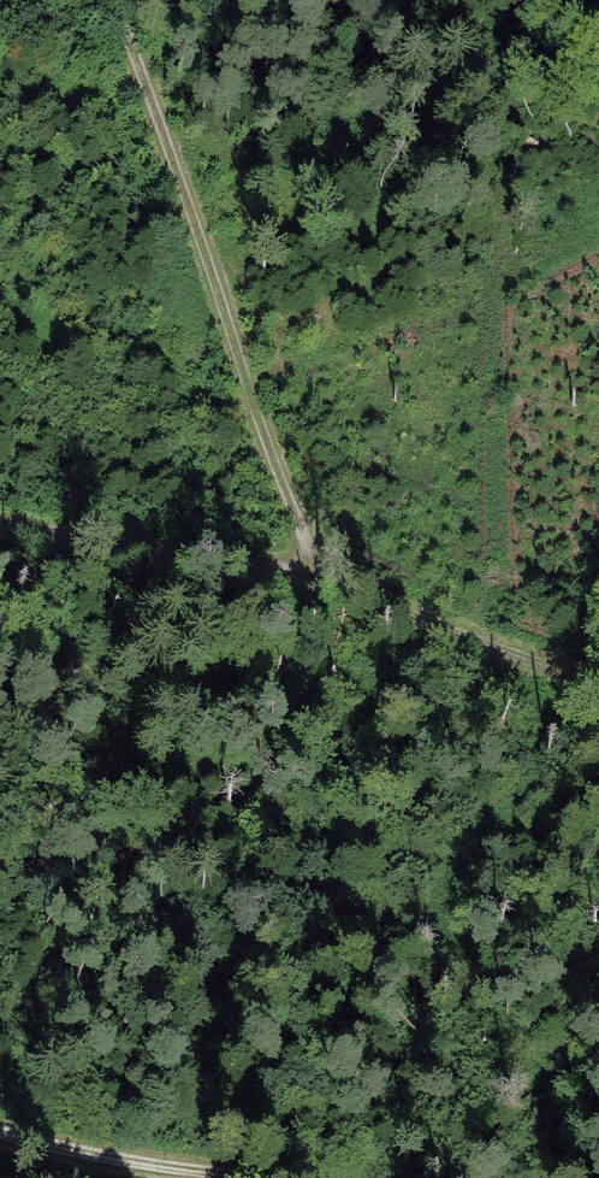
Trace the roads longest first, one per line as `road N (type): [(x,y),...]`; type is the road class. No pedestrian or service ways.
road 1 (track): [(0,521),(315,576),(598,683)]
road 2 (track): [(112,0),(315,576)]
road 3 (track): [(0,1130),(256,1177)]

